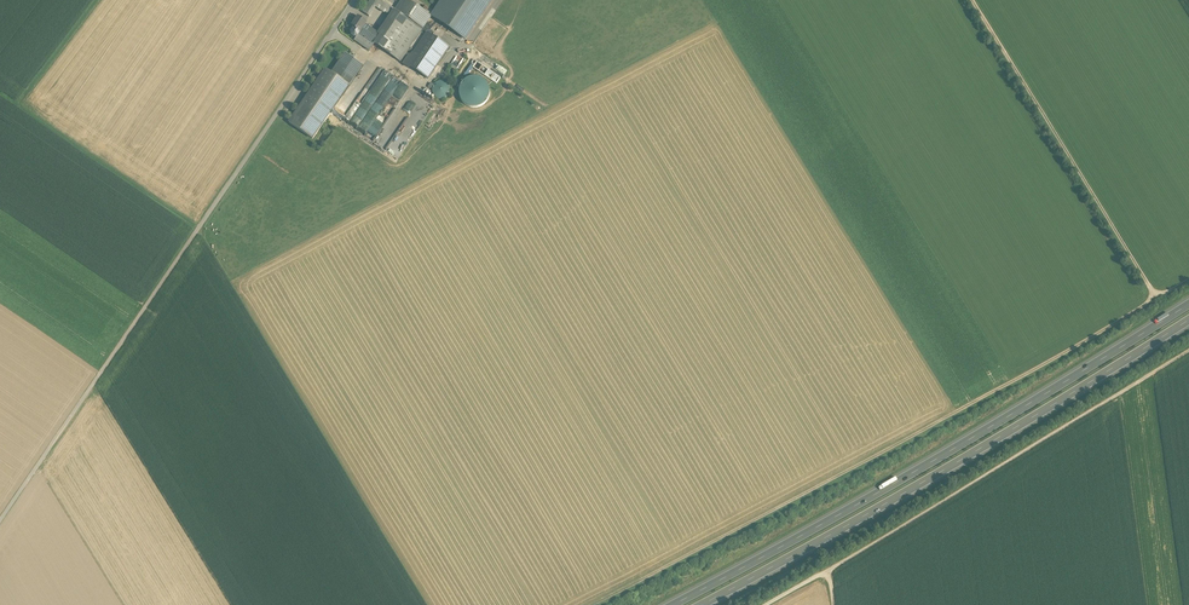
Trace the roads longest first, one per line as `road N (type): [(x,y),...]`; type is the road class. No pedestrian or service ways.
road 1 (track): [(1153,293),(1040,366),(592,604)]
road 2 (track): [(354,0),(0,522)]
road 3 (motorway): [(1188,304),(852,507),(668,604)]
road 4 (motorway): [(695,604),(945,468),(1188,319)]
road 5 (track): [(1188,350),(766,604)]
road 6 (track): [(973,0),(1153,293)]
road 7 (track): [(198,228),(0,90)]
road 8 (track): [(100,0),(21,104)]

